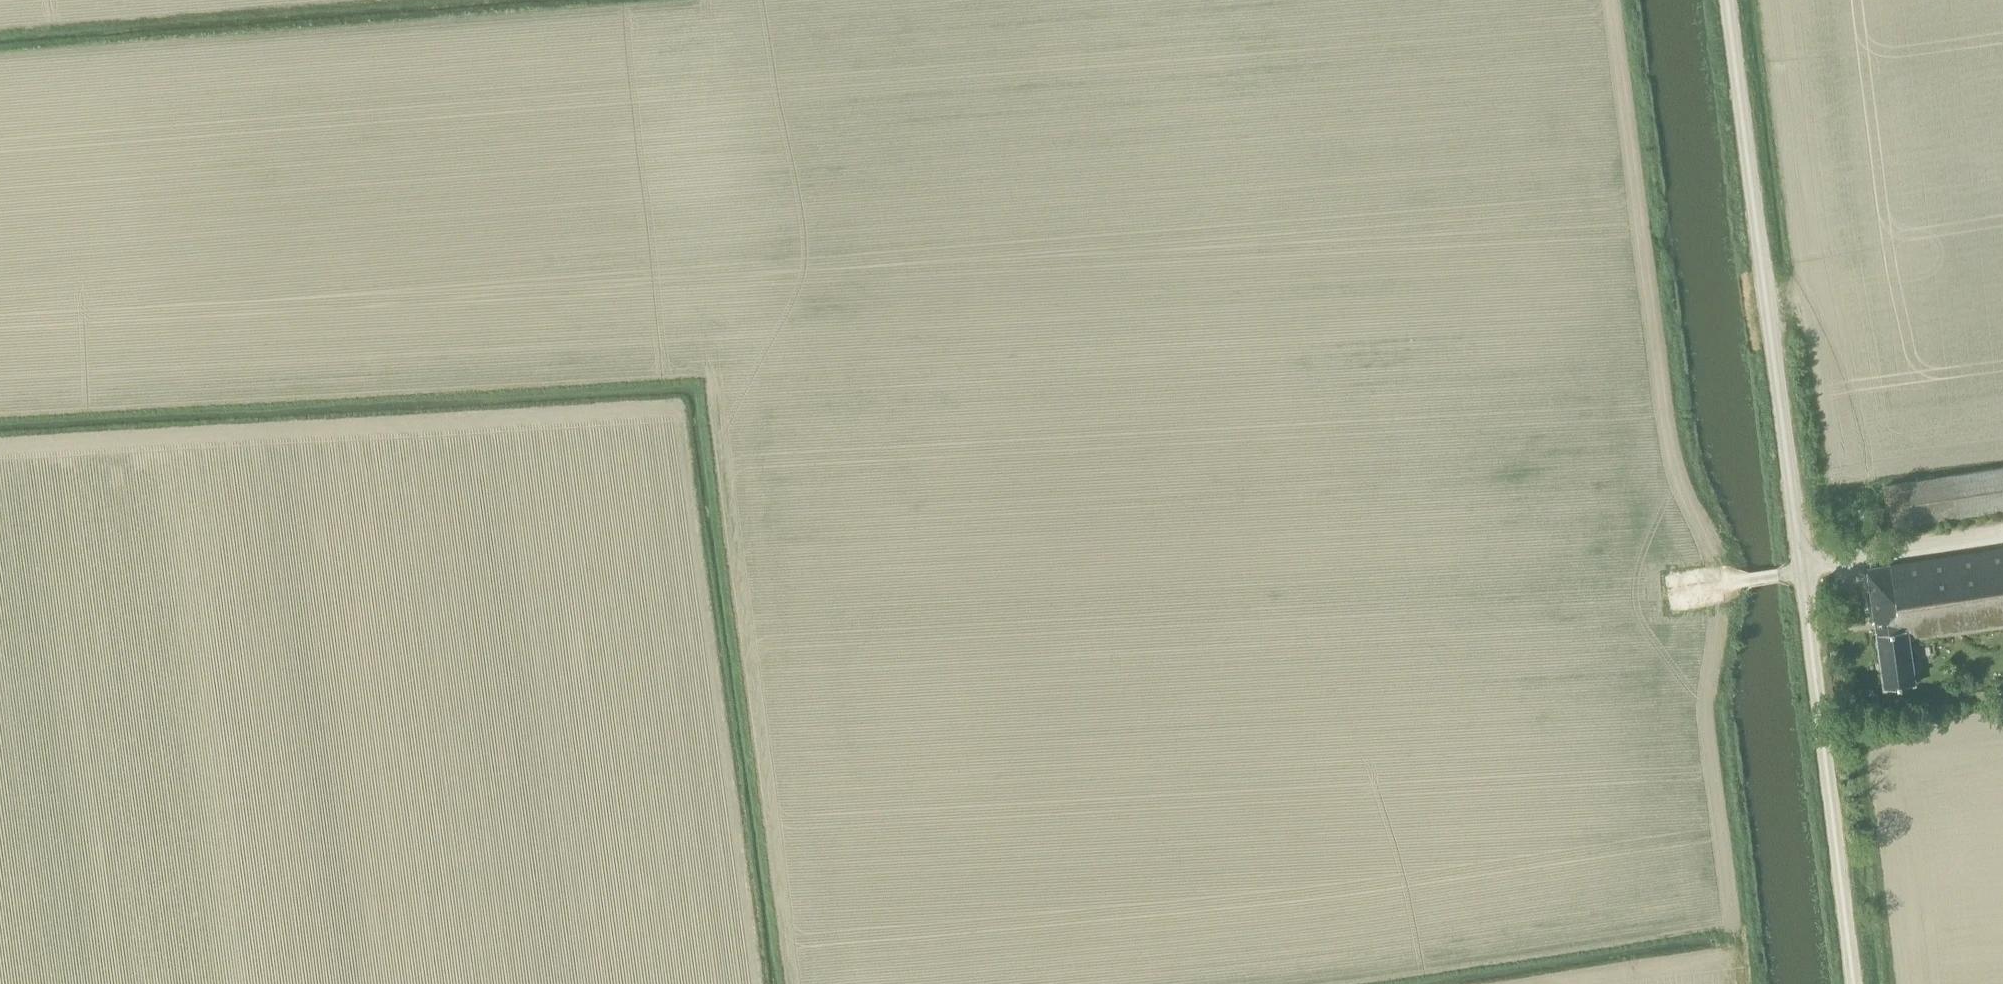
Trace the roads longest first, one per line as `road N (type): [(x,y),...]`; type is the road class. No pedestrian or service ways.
road 1 (unclassified): [(1853,983),(1726,0)]

